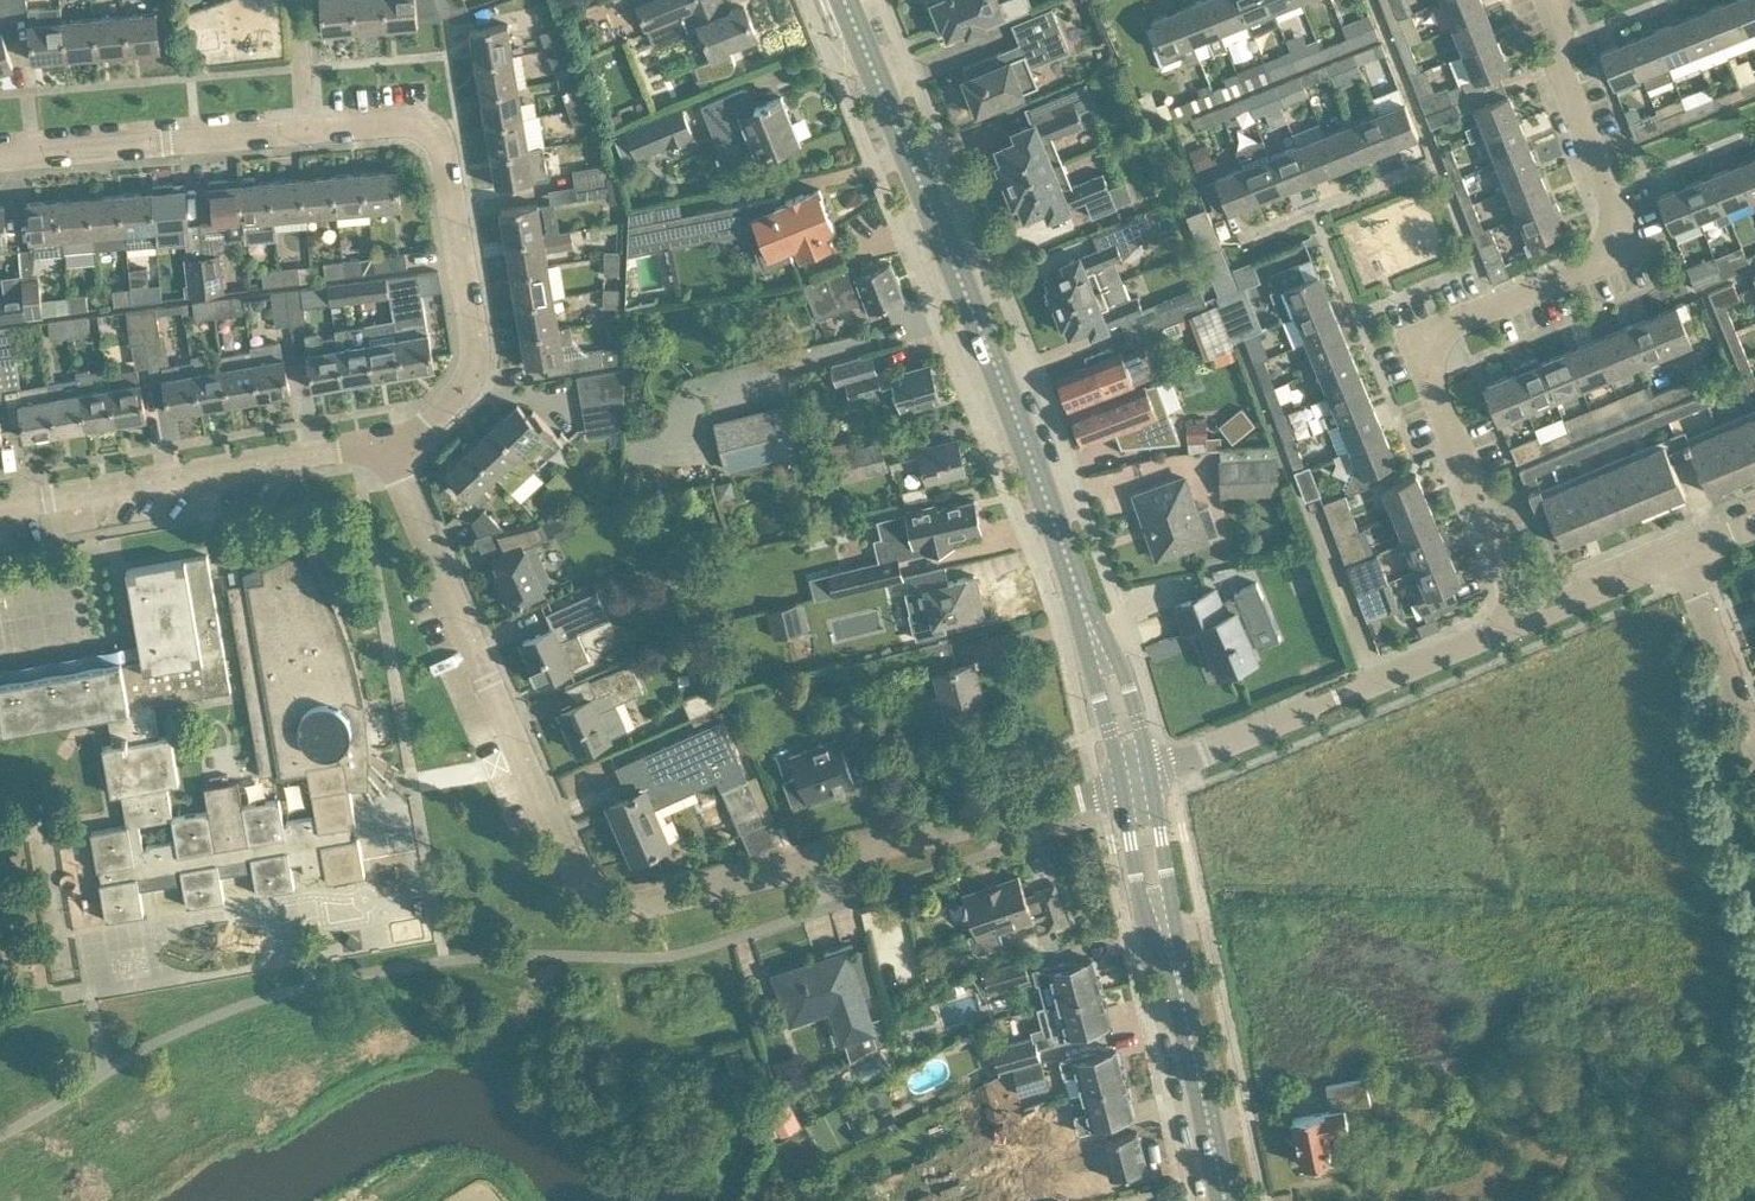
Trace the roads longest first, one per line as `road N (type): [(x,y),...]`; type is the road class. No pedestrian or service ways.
road 1 (residential): [(1123,786),(659,903),(607,904),(573,872),(393,449)]
road 2 (residential): [(1528,618),(1431,379),(1429,356),(1451,323),(1599,264),(1616,243),(1616,193),(1539,0)]
road 3 (tertiary): [(1094,638),(1015,415),(845,0)]
road 4 (residential): [(393,449),(419,439),(462,386),(468,312),(445,169),(422,138),(396,127),(307,138)]
road 5 (residential): [(1150,773),(1528,618)]
road 6 (residential): [(0,513),(393,449)]
road 7 (residential): [(0,163),(307,138)]
road 8 (tertiary): [(1226,1200),(1165,932)]
road 9 (residential): [(1754,743),(1680,555)]
road 10 (residential): [(1528,618),(1680,555)]
road 11 (tertiary): [(1165,932),(1172,904),(1150,773)]
road 12 (tertiary): [(1123,786),(1138,890),(1165,932)]
road 13 (tertiary): [(1094,638),(1093,679),(1123,786)]
road 14 (tertiary): [(1150,773),(1123,670),(1094,638)]
road 15 (residential): [(307,138),(295,0)]

